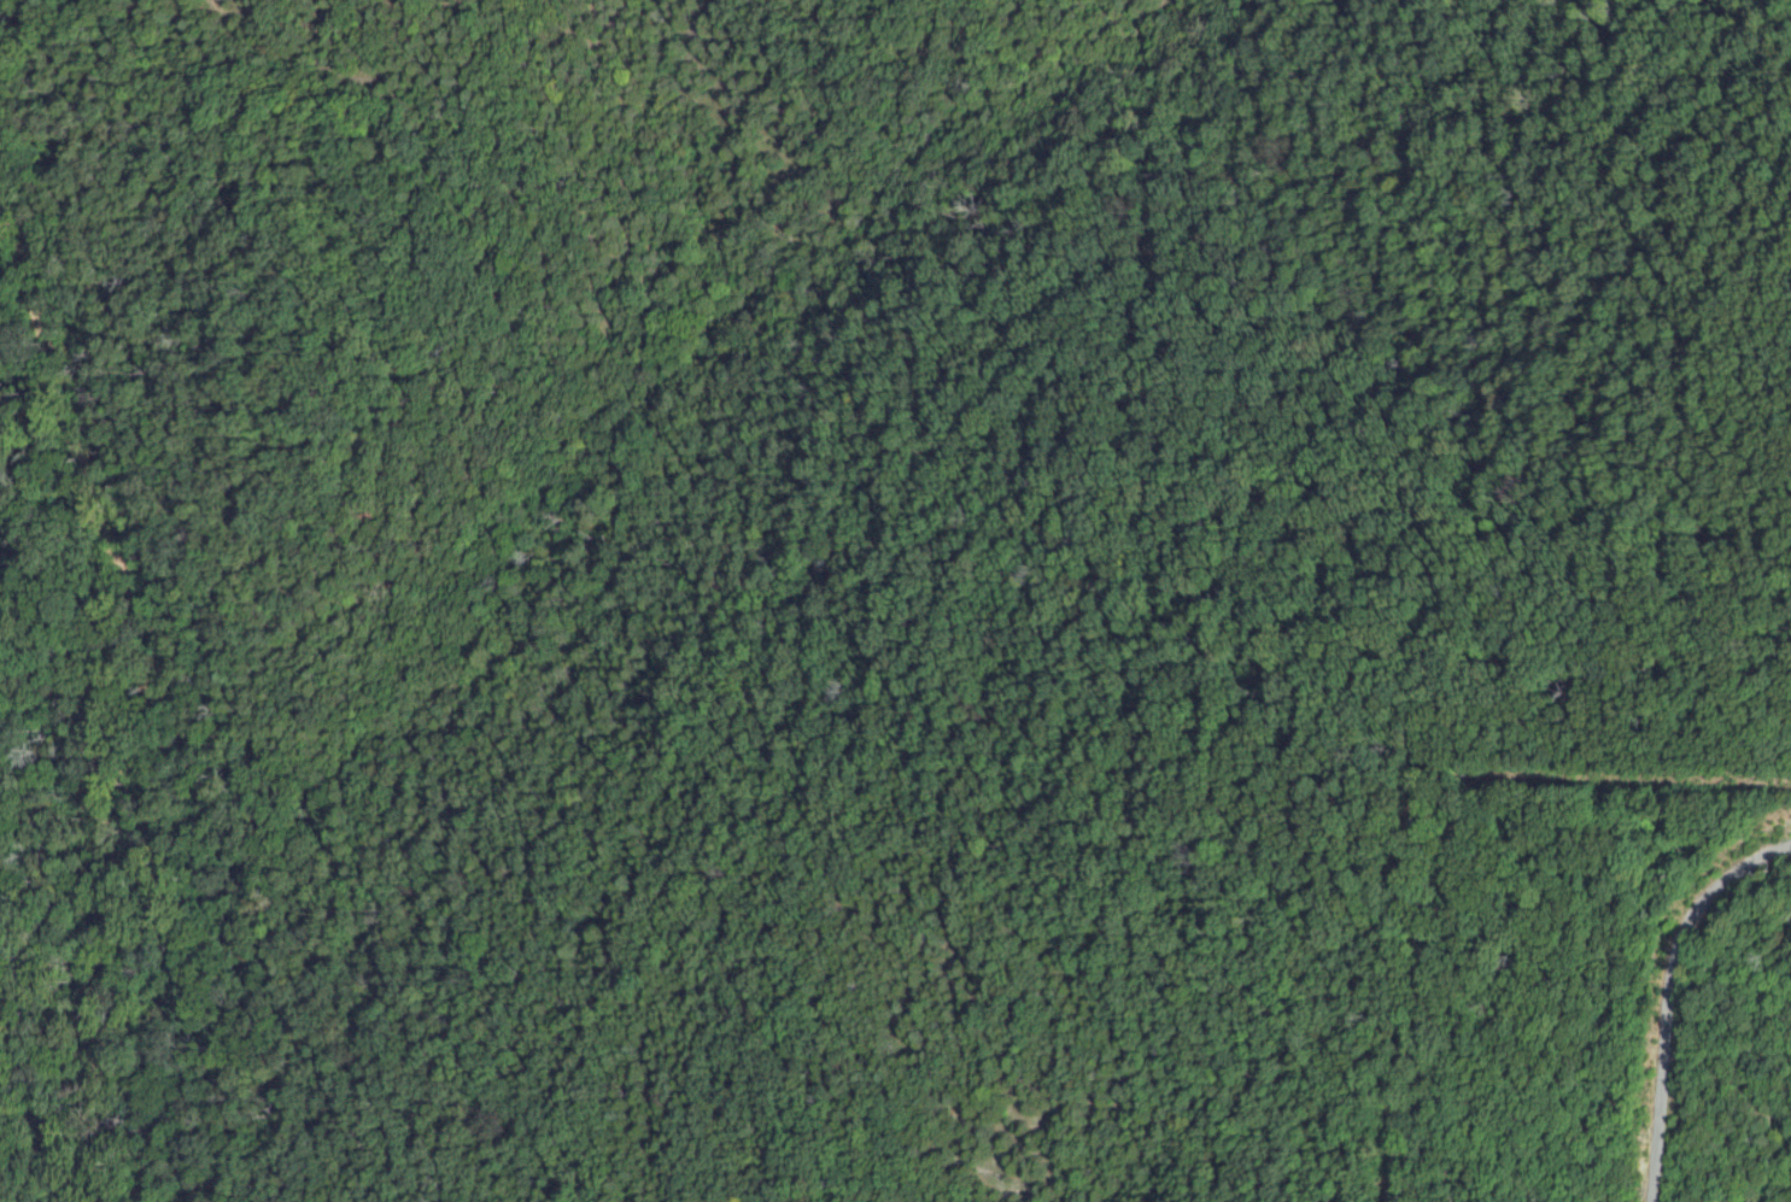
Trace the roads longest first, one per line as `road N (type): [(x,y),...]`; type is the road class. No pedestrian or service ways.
road 1 (residential): [(1790,819),(1717,842),(1664,911),(1645,999),(1640,1201)]

